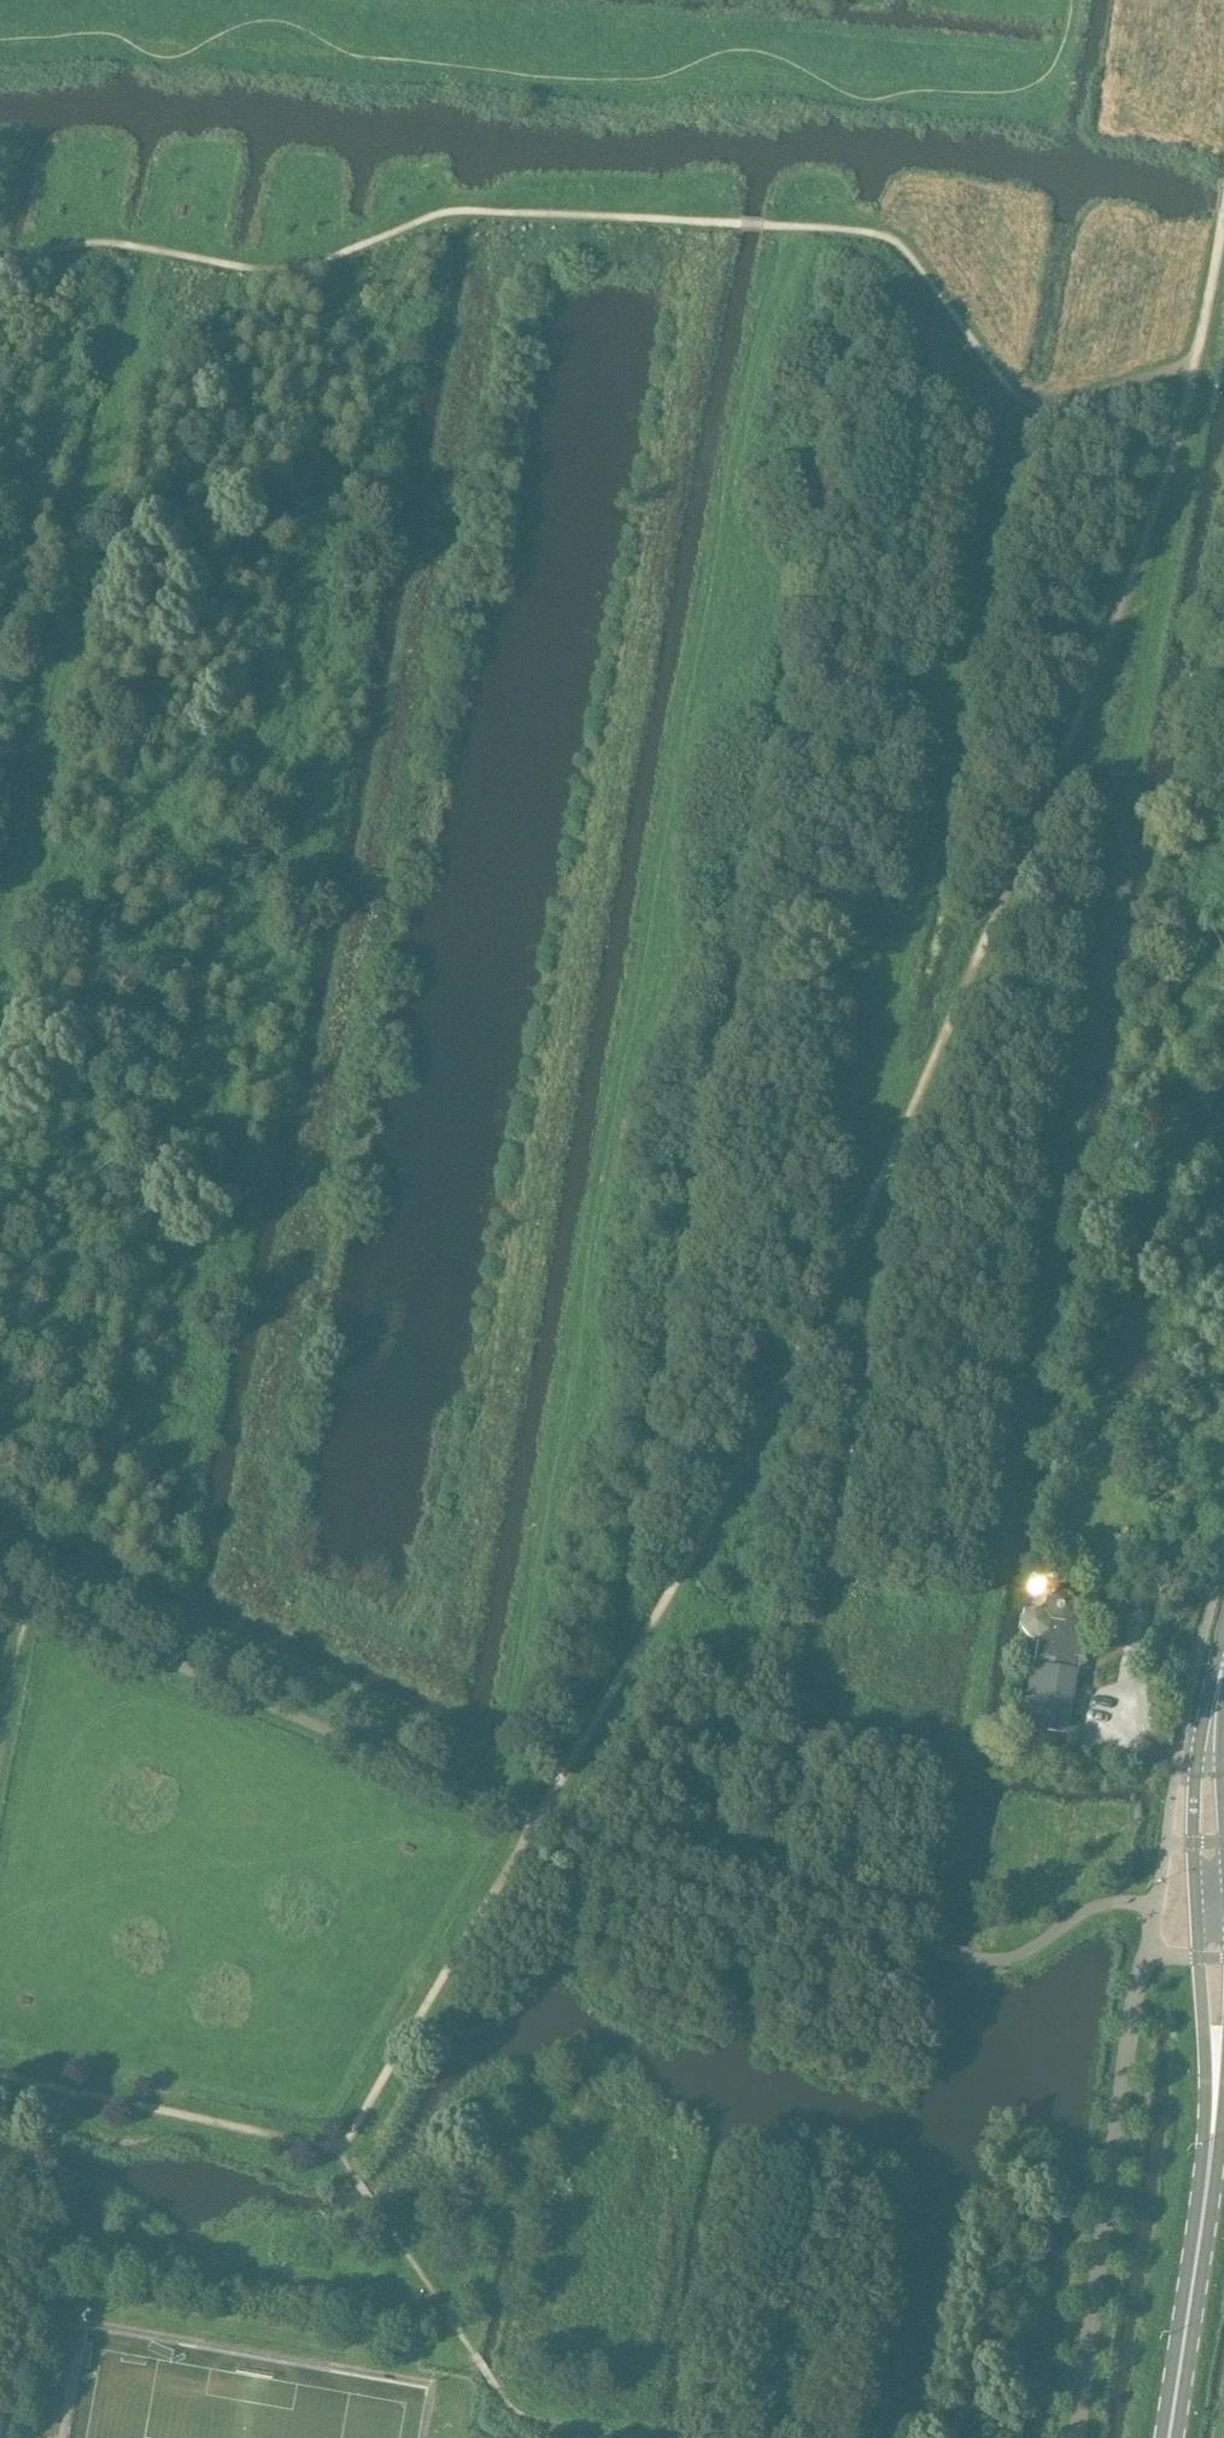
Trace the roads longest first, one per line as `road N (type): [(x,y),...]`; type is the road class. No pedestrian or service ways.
road 1 (secondary): [(1168,2437),(1210,2142)]
road 2 (secondary): [(1222,1663),(1199,1743),(1197,1901)]
road 3 (secondary): [(1198,1922),(1210,2142)]
road 4 (secondary): [(1223,1841),(1222,1663)]

